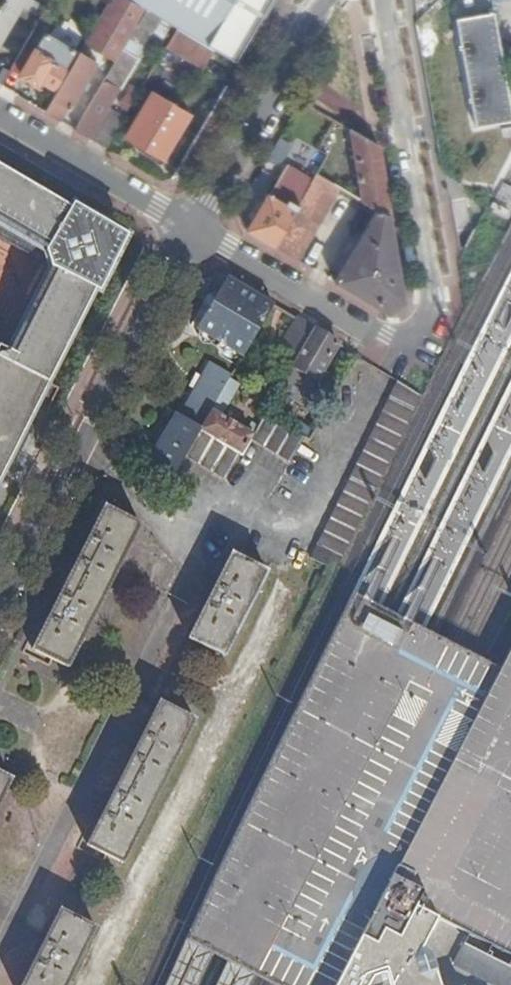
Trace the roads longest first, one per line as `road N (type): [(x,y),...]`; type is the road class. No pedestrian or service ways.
road 1 (residential): [(194,228),(388,336),(411,337),(429,325),(440,296),(384,0)]
road 2 (residential): [(0,610),(194,228)]
road 3 (residential): [(194,228),(312,26),(366,0)]
road 4 (residential): [(0,115),(194,228)]

